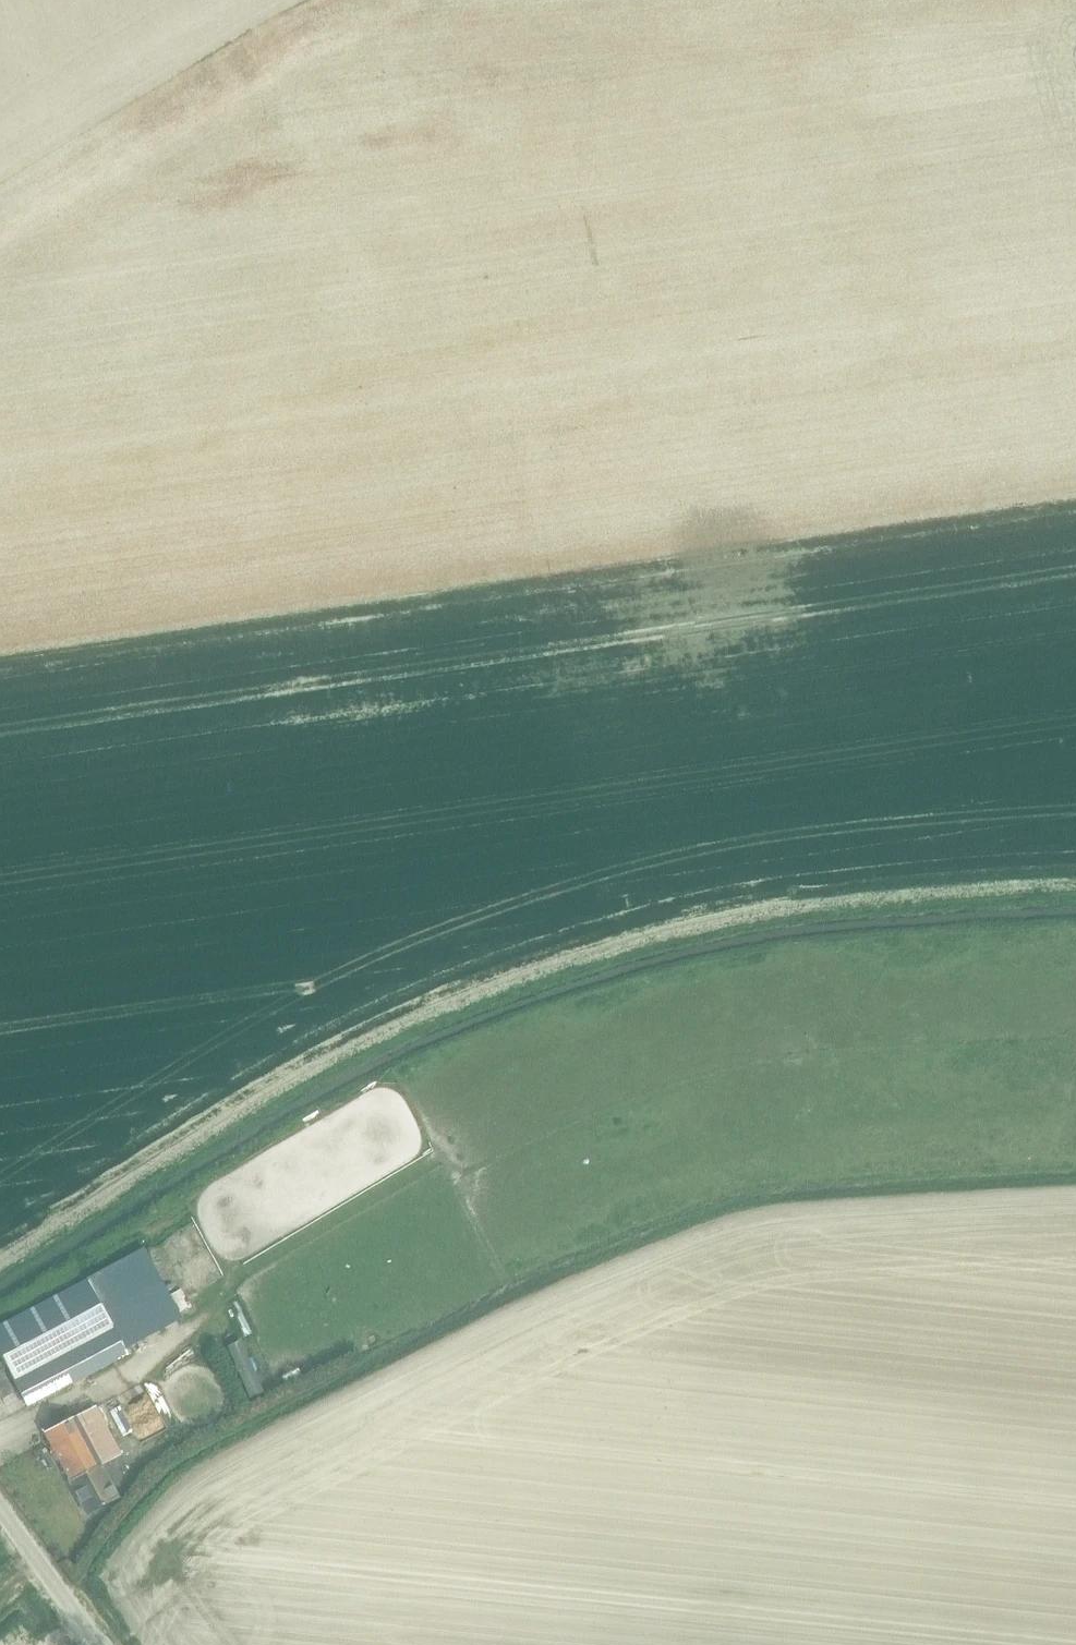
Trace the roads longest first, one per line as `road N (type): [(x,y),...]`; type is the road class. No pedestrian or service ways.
road 1 (unclassified): [(88,1644),(0,1528)]

